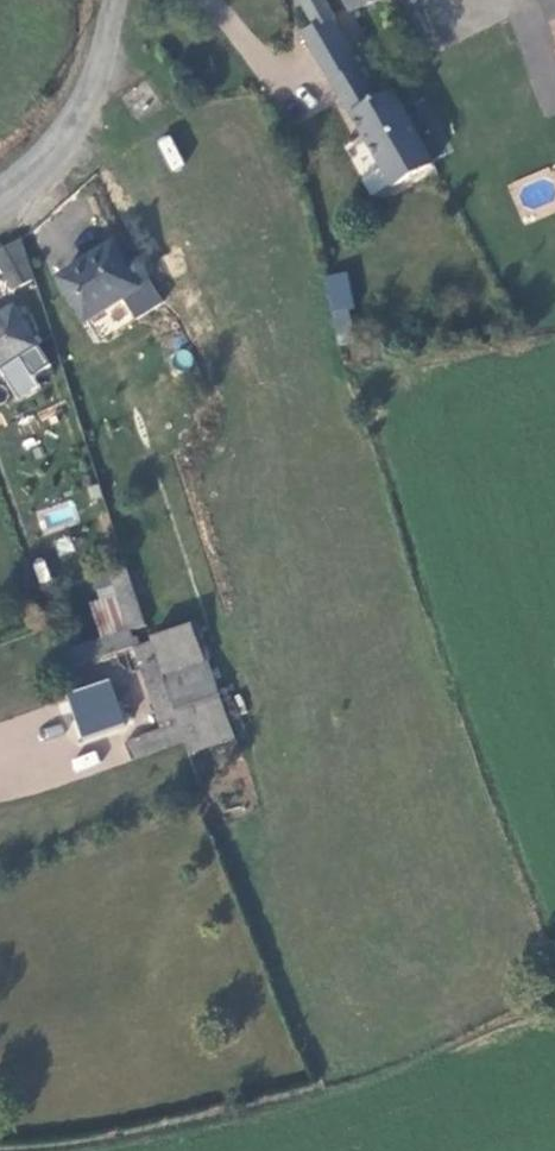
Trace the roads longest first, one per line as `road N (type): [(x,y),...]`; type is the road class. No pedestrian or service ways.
road 1 (unclassified): [(0,196),(56,150),(88,82),(108,0)]

